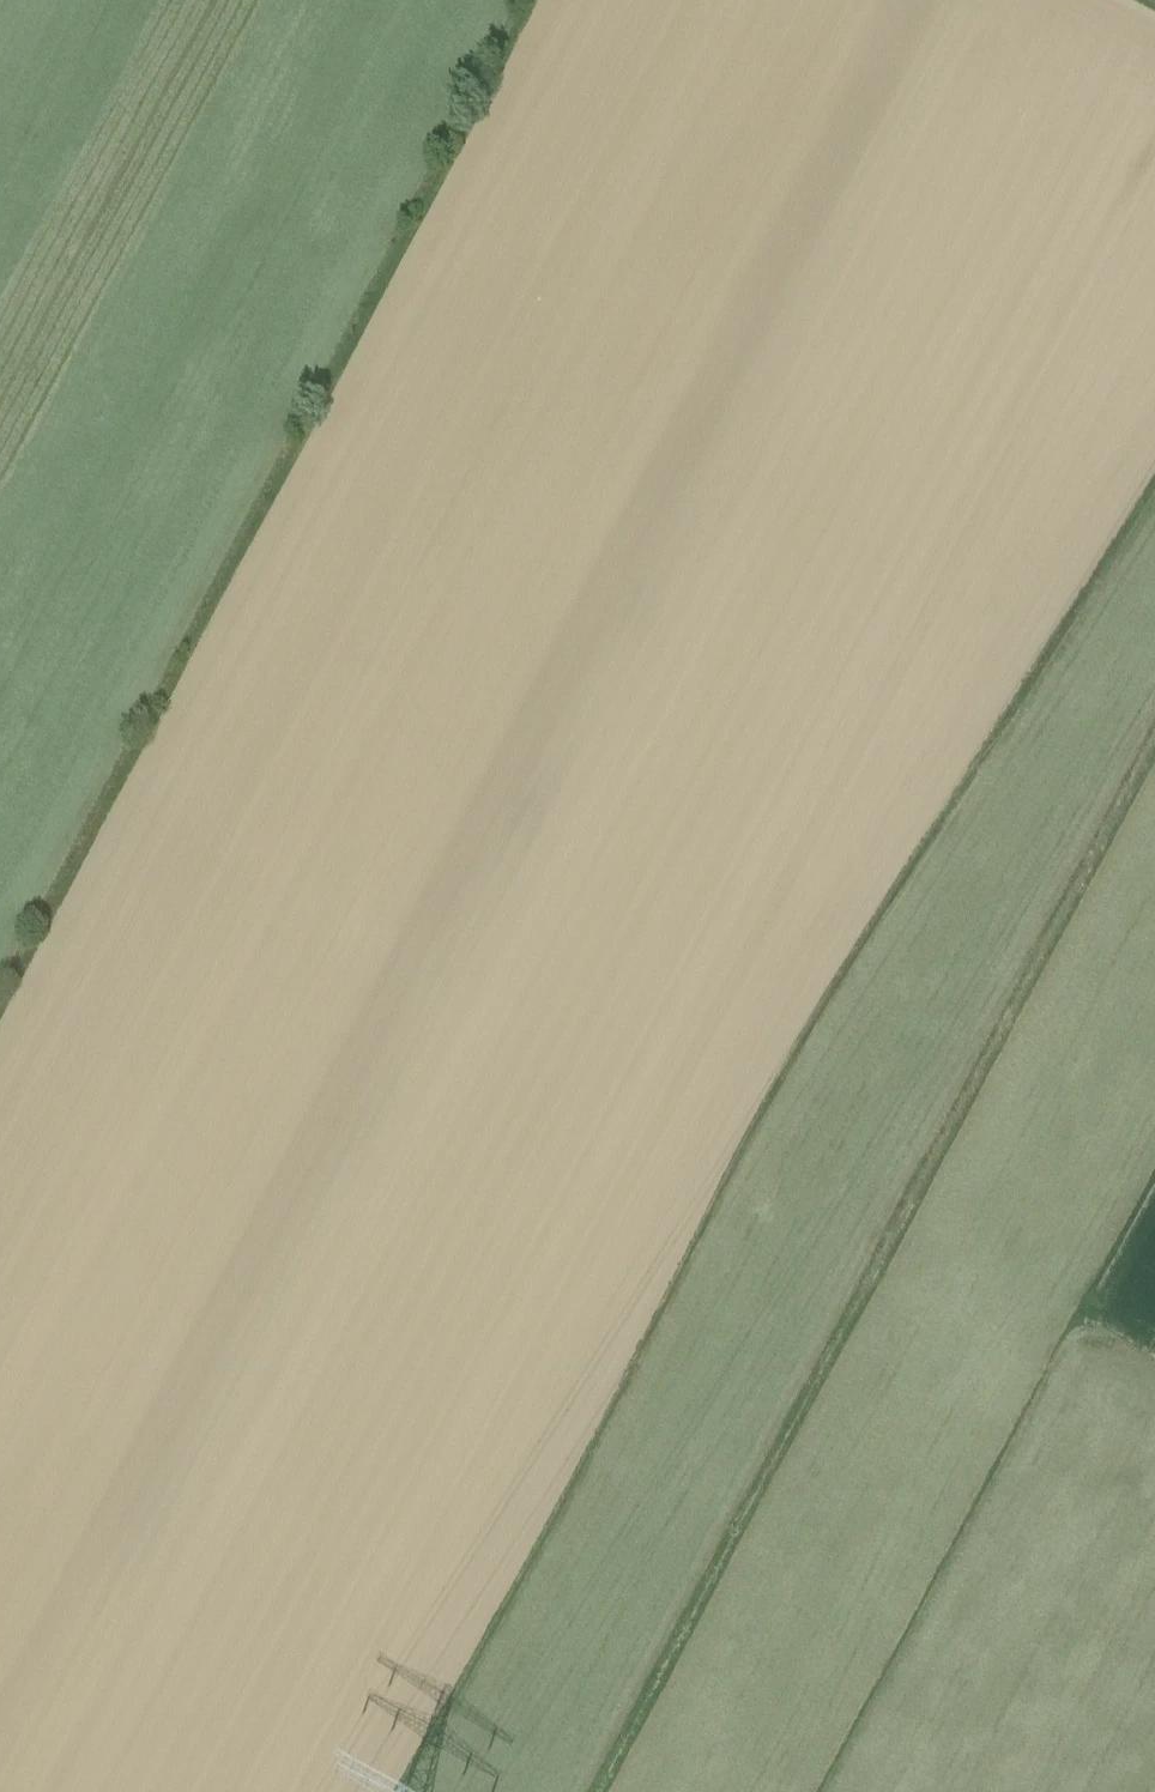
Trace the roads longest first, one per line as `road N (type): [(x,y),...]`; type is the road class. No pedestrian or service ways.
road 1 (motorway): [(1154,1046),(710,1791)]
road 2 (motorway): [(787,1791),(1154,1165)]

